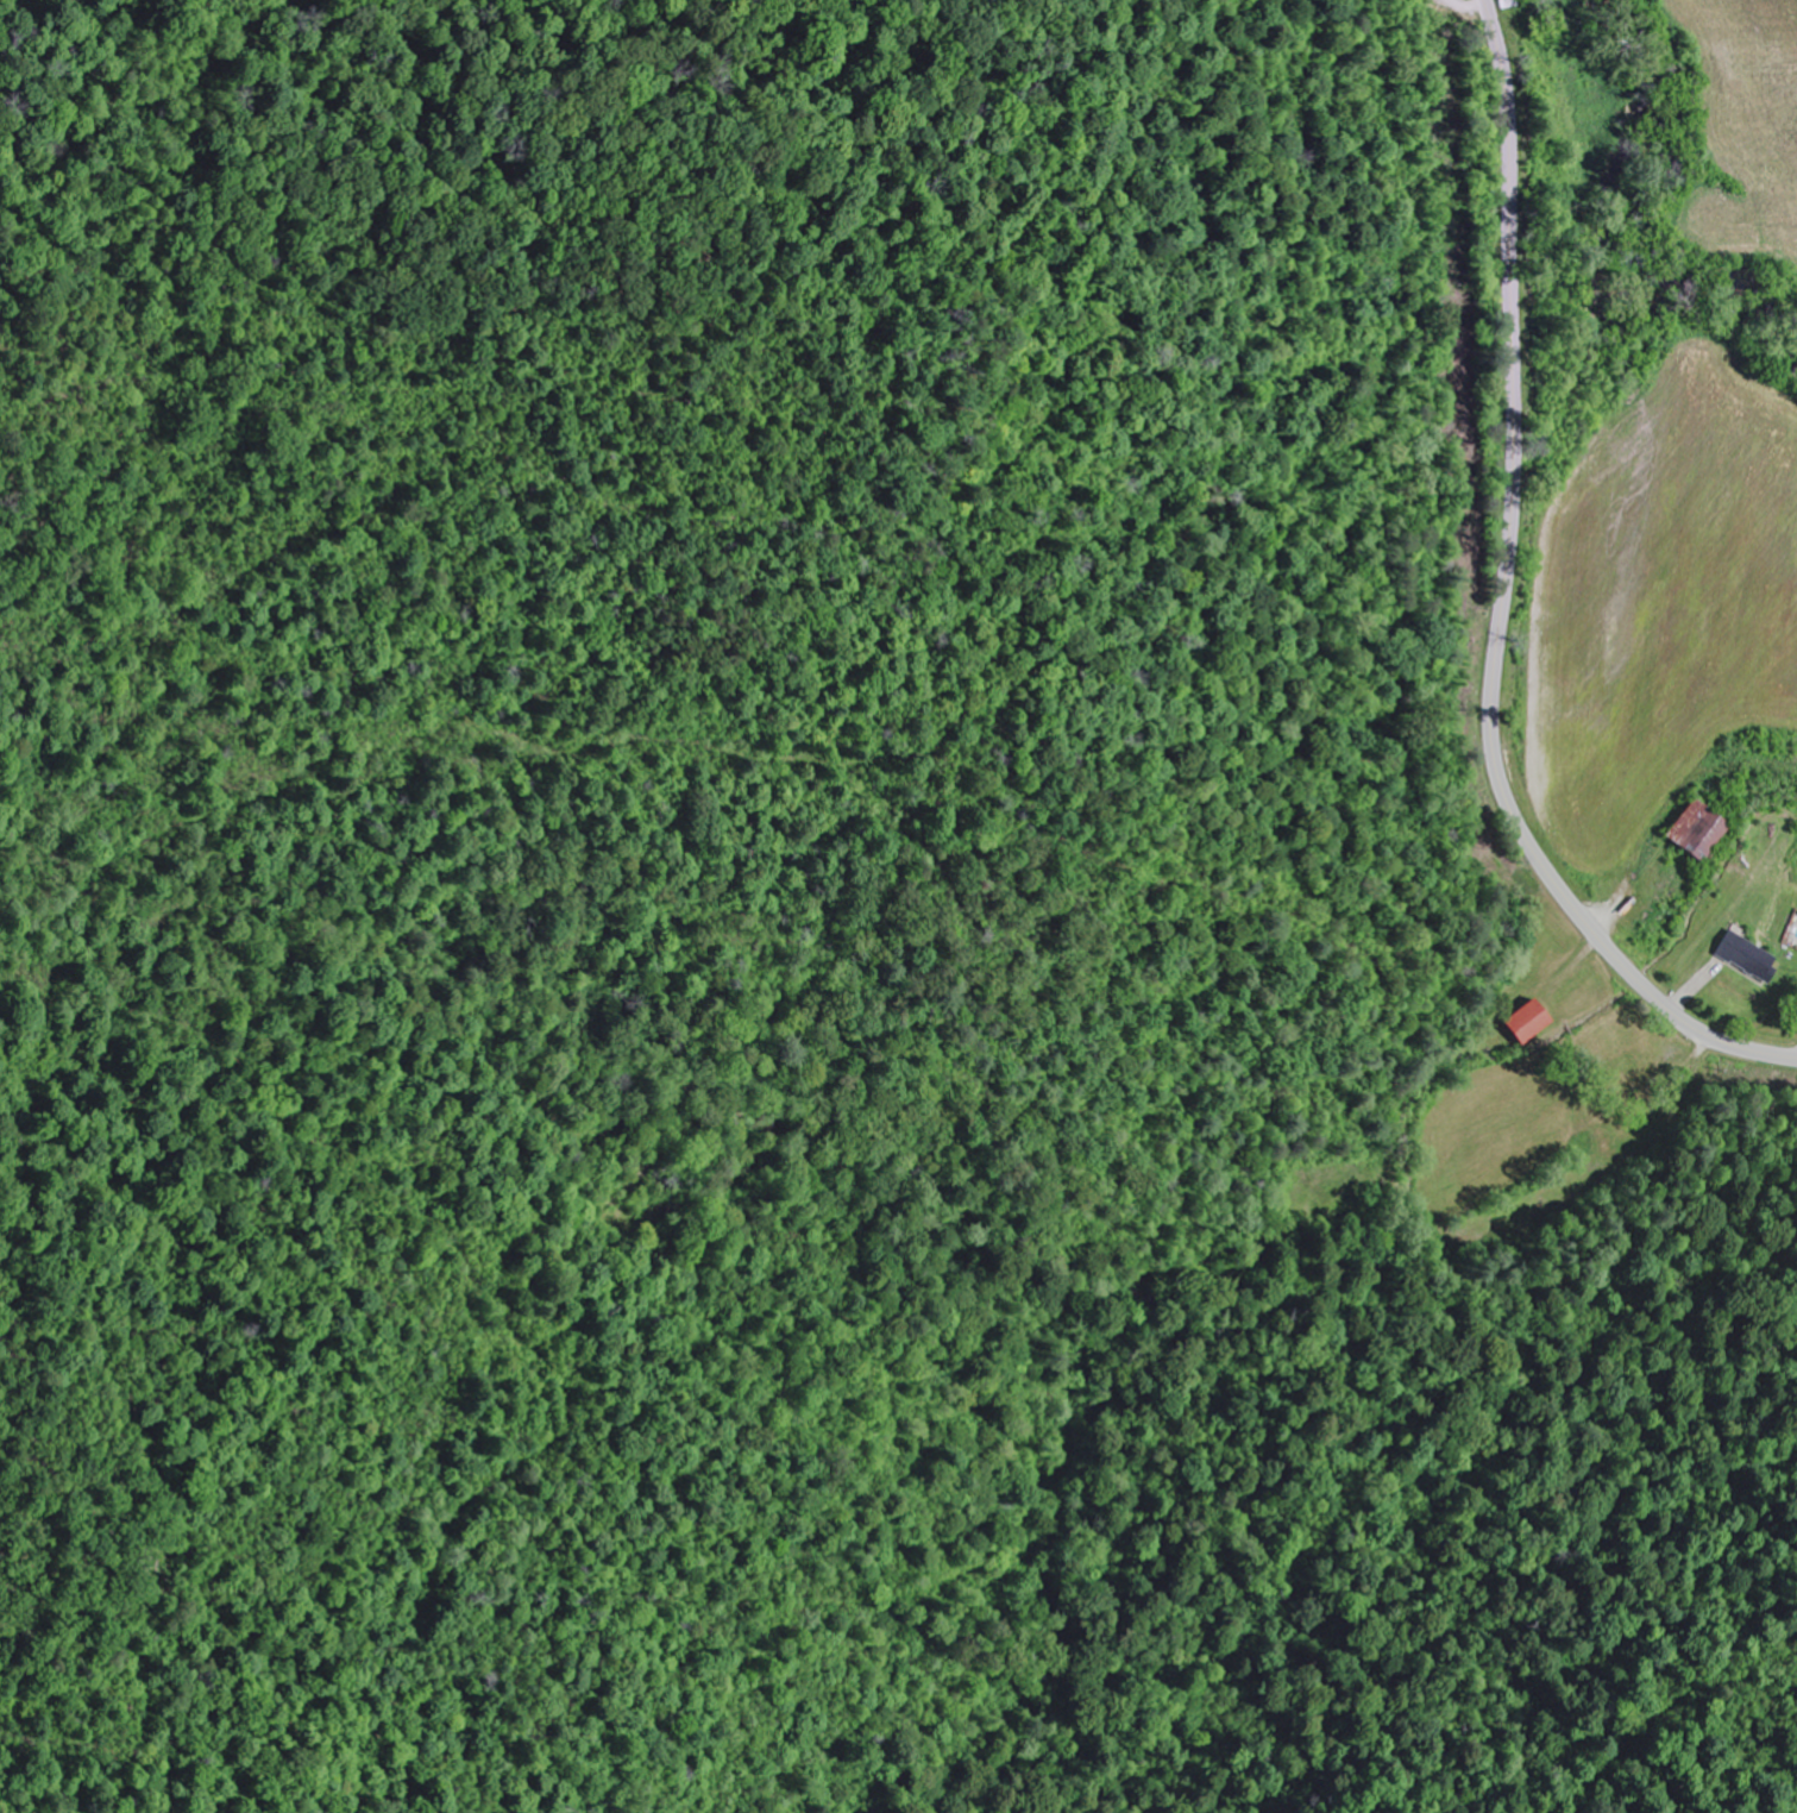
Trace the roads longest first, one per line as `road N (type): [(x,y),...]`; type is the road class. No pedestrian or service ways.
road 1 (secondary): [(1796,1057),(1728,1043),(1671,1010),(1567,897),(1507,795),(1493,700),(1515,509),(1513,153),(1508,87),(1485,0)]

